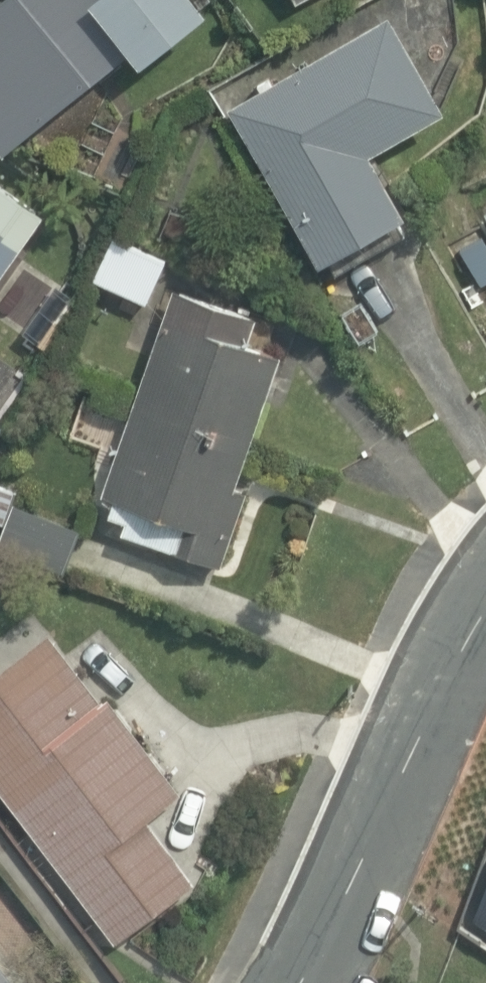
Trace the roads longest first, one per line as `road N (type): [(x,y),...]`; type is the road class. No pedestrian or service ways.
road 1 (residential): [(334,982),(485,694)]

